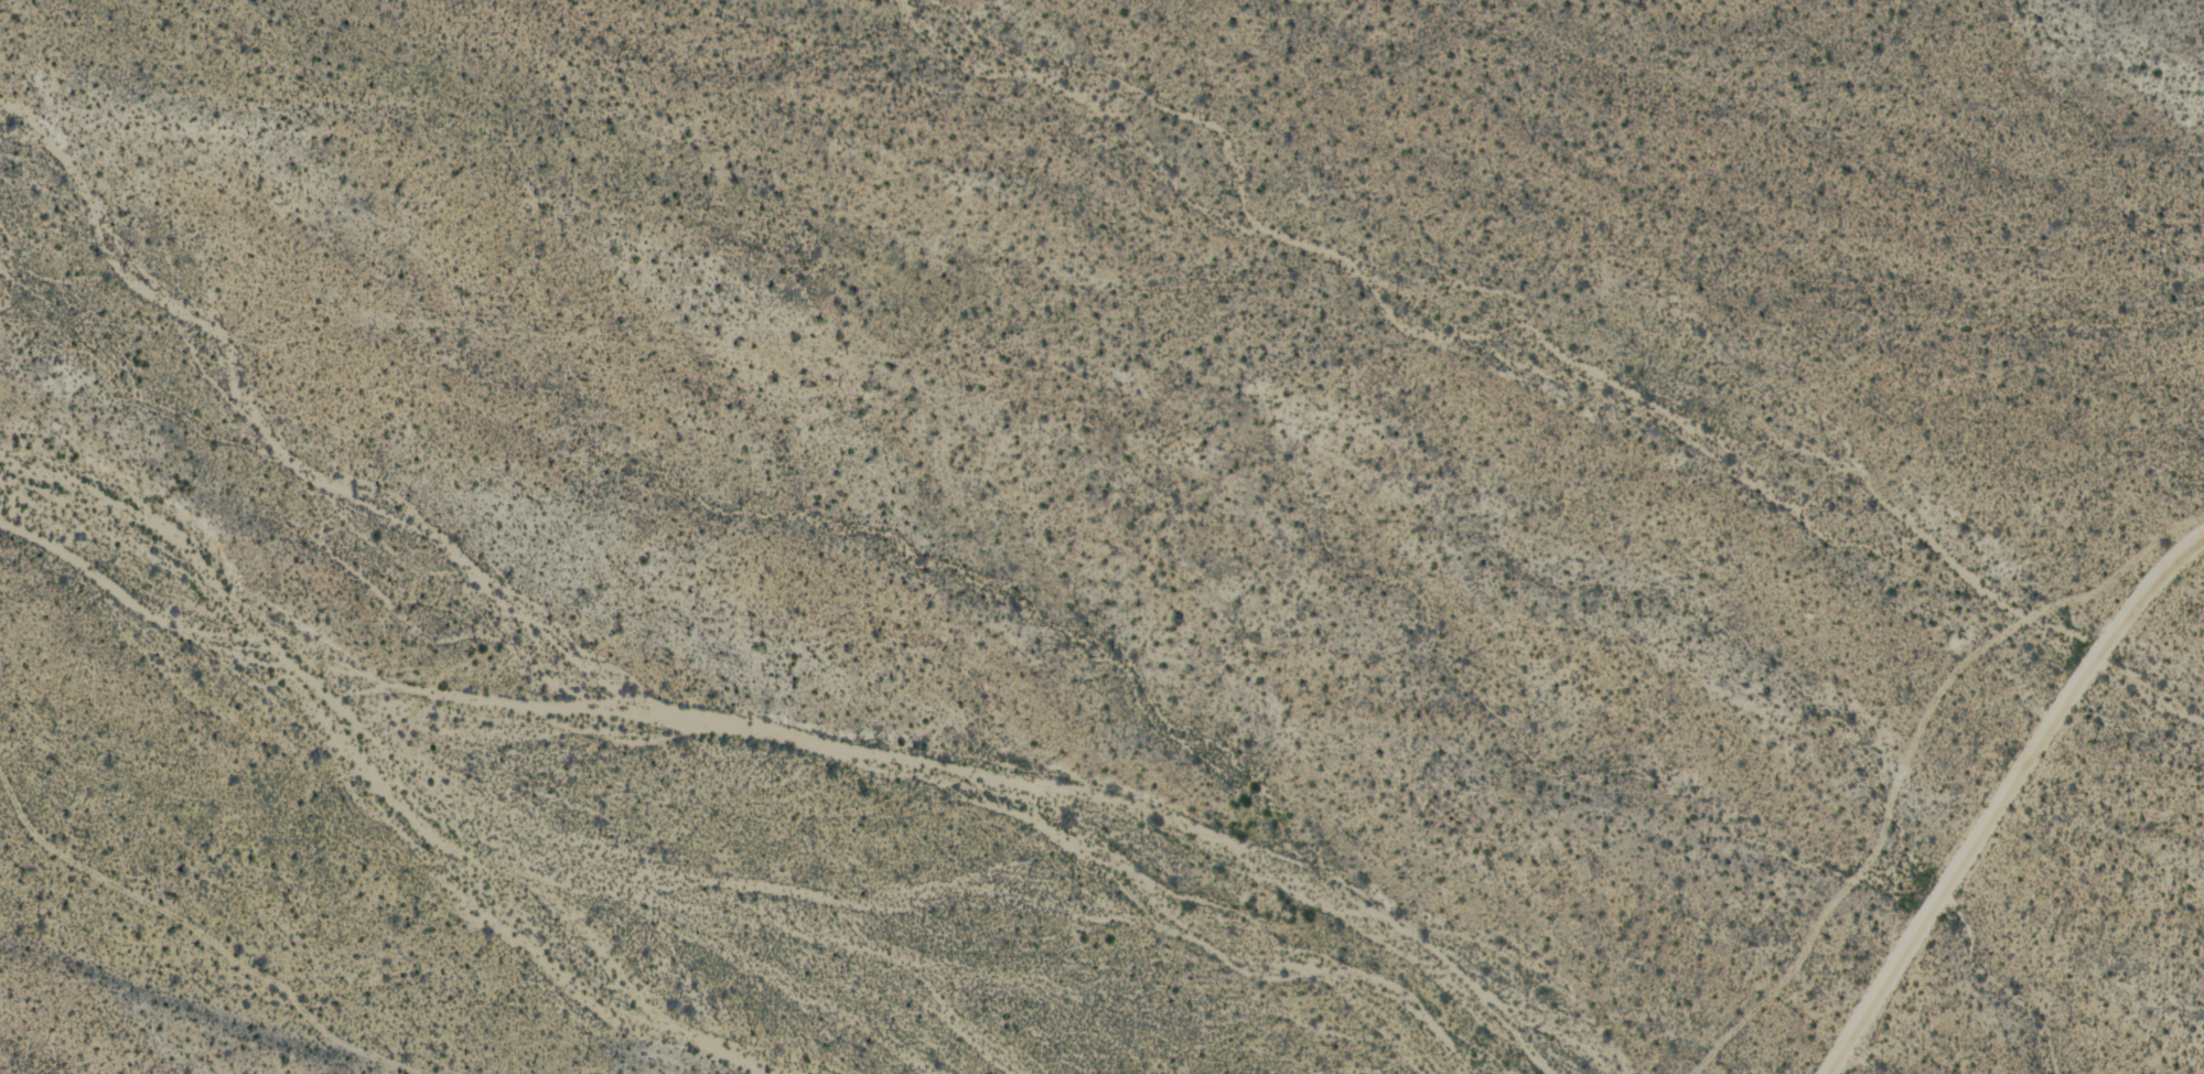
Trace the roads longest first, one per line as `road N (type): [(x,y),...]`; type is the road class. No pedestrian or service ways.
road 1 (track): [(2203,534),(2141,592),(1823,1073)]

